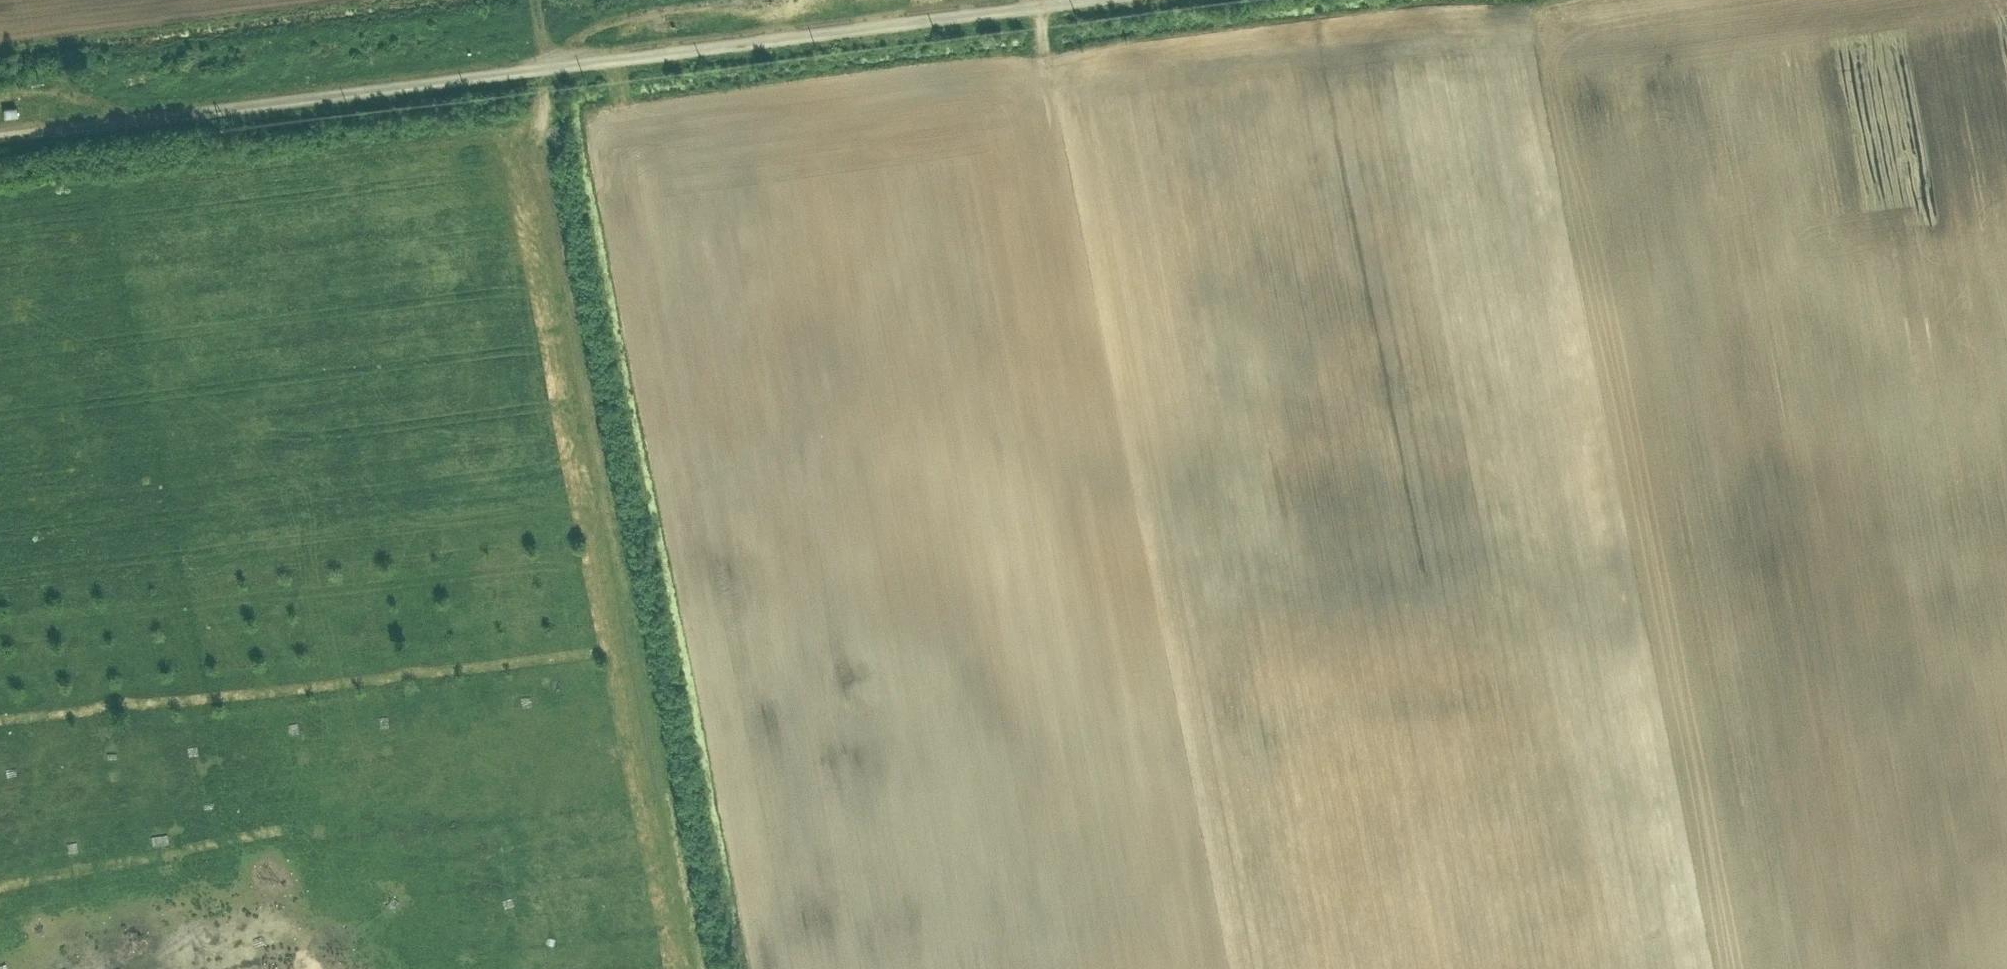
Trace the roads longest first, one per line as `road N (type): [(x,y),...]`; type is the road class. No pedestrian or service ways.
road 1 (track): [(998,0),(0,127)]

